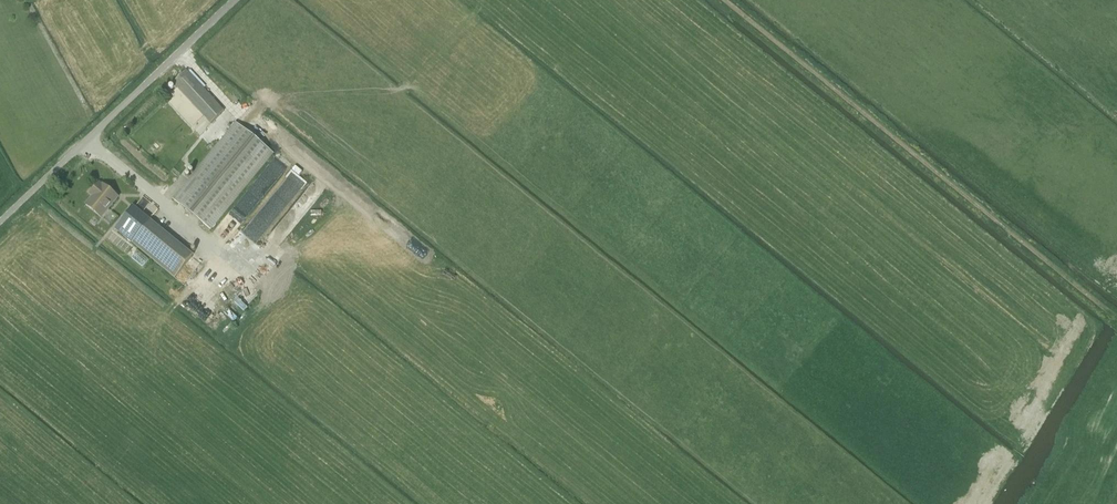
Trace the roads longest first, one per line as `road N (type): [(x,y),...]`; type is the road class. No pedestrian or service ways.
road 1 (unclassified): [(0,222),(235,0)]

